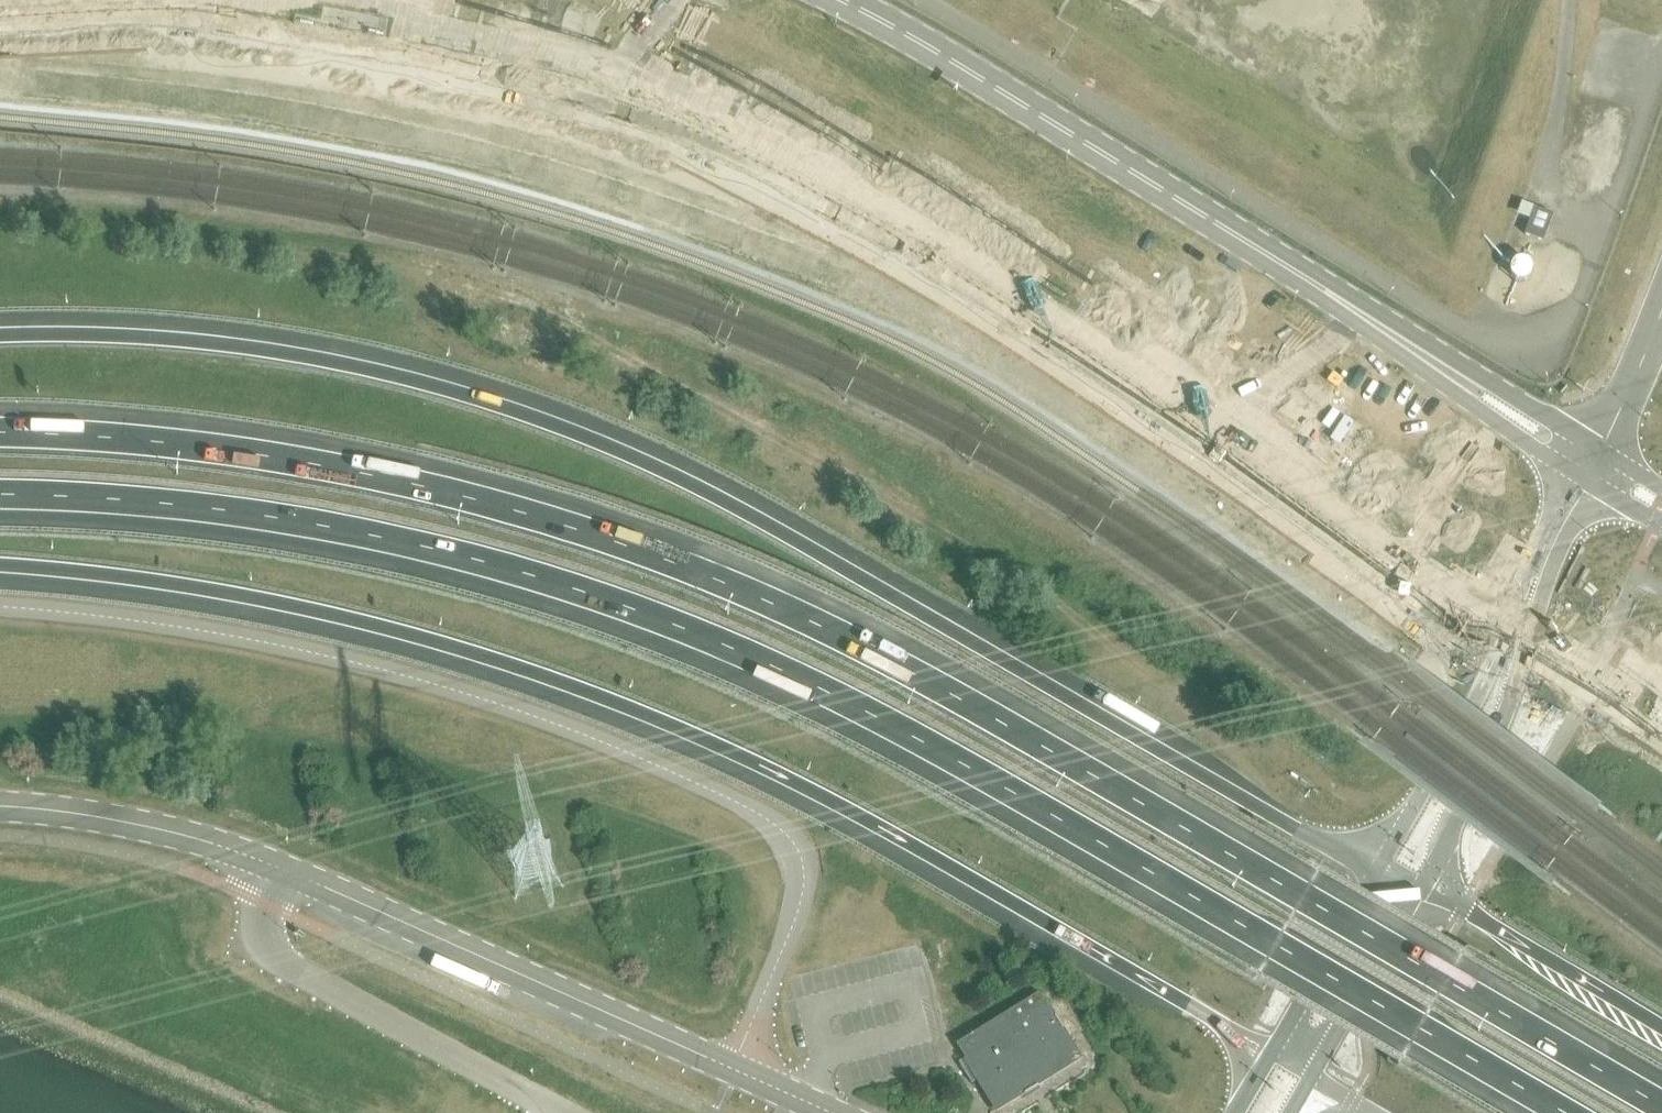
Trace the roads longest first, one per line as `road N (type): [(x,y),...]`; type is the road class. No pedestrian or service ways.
road 1 (motorway): [(1661,1111),(896,671),(702,578),(498,508),(285,459),(102,437),(0,435)]
road 2 (motorway): [(0,494),(174,505),(365,534),(516,574),(721,648),(884,725),(1556,1112)]
road 3 (motorway): [(1381,865),(1292,828),(695,487),(577,434),(355,369),(219,344),(0,336)]
road 4 (motorway): [(0,566),(311,609),(526,669),(786,778),(1271,1052)]
road 5 (unclassified): [(735,1072),(806,876),(798,849),(778,827),(590,737),(371,665),(120,617),(0,606)]
road 6 (unclassified): [(1592,469),(1354,309),(990,84),(838,0)]
road 7 (unclassified): [(735,1072),(219,845),(64,812),(0,809)]
road 8 (unclassified): [(1423,887),(1512,697),(1575,500)]
road 9 (unclassified): [(1575,500),(1540,539),(1491,674),(1381,865)]
road 10 (motorway): [(1661,1027),(1423,887)]
road 11 (unclassified): [(1313,1078),(1423,887)]
road 12 (unclassified): [(1381,865),(1271,1052)]
road 13 (unclassified): [(1592,469),(1661,319)]

